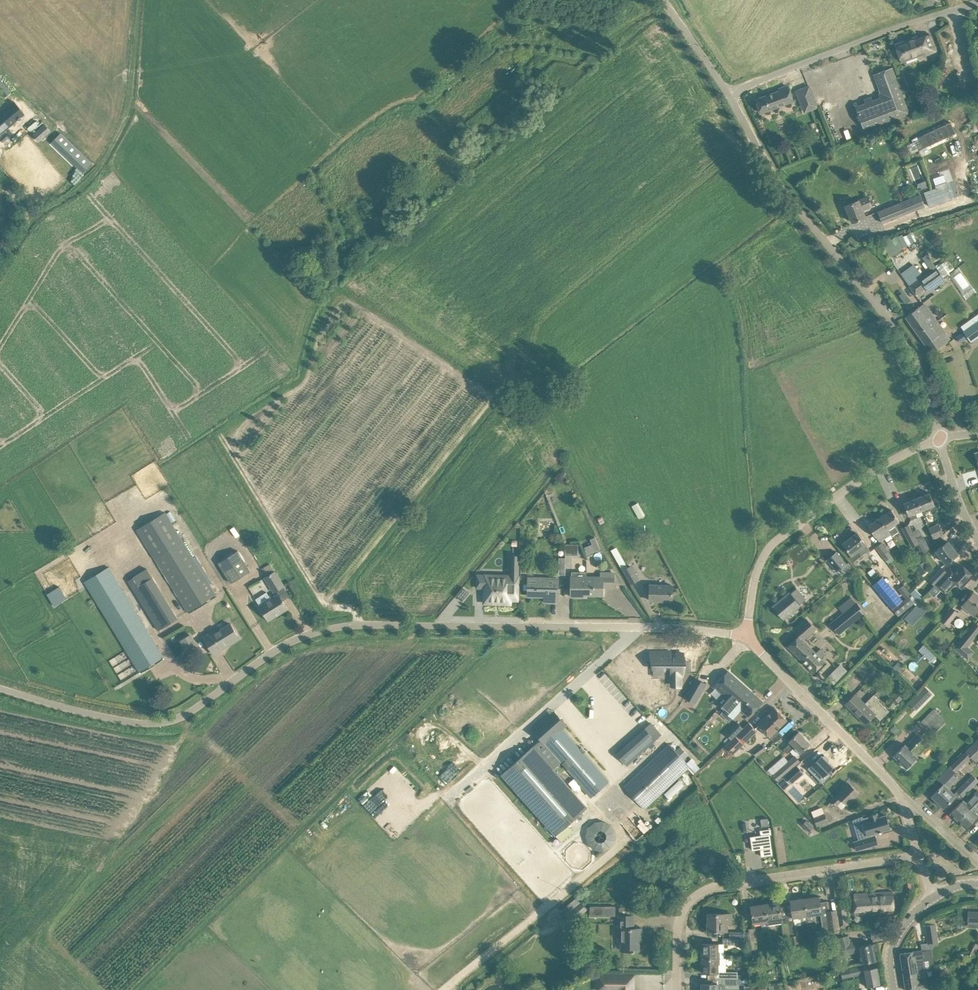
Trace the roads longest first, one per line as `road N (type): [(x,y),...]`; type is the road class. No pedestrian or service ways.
road 1 (unclassified): [(0,686),(148,724),(175,720),(312,632),(360,625),(568,626)]
road 2 (unclassified): [(940,438),(908,347),(793,201),(728,93)]
road 3 (residential): [(679,989),(680,930),(699,893),(920,856)]
road 4 (residential): [(746,635),(752,583),(783,534),(890,459),(940,438)]
road 5 (unclassified): [(728,93),(975,1)]
road 6 (residential): [(903,795),(746,635)]
road 7 (residential): [(746,635),(568,626)]

